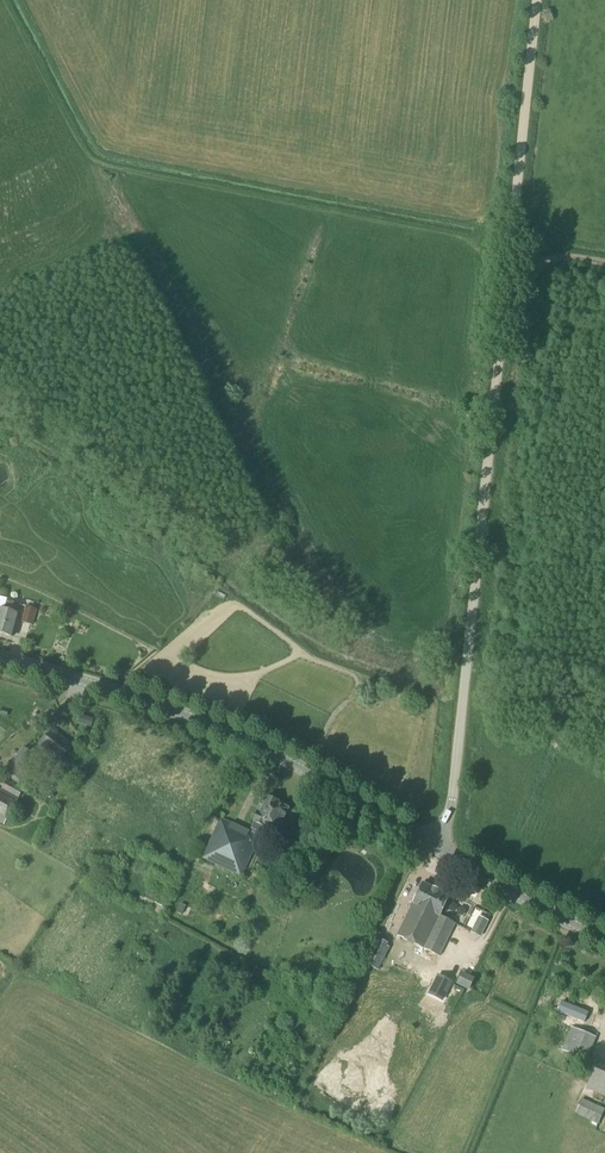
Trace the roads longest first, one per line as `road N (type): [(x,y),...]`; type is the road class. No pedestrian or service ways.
road 1 (unclassified): [(434,843),(452,801),(539,0)]
road 2 (tertiary): [(434,843),(234,736),(0,661)]
road 3 (tertiary): [(604,941),(434,843)]

